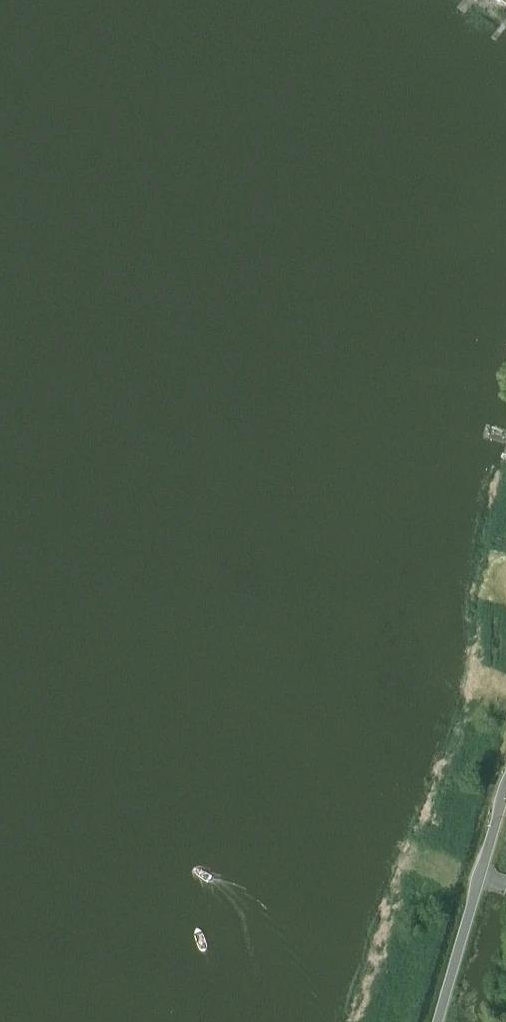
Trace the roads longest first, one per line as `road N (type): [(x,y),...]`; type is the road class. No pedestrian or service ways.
road 1 (unclassified): [(439,1021),(505,790)]

